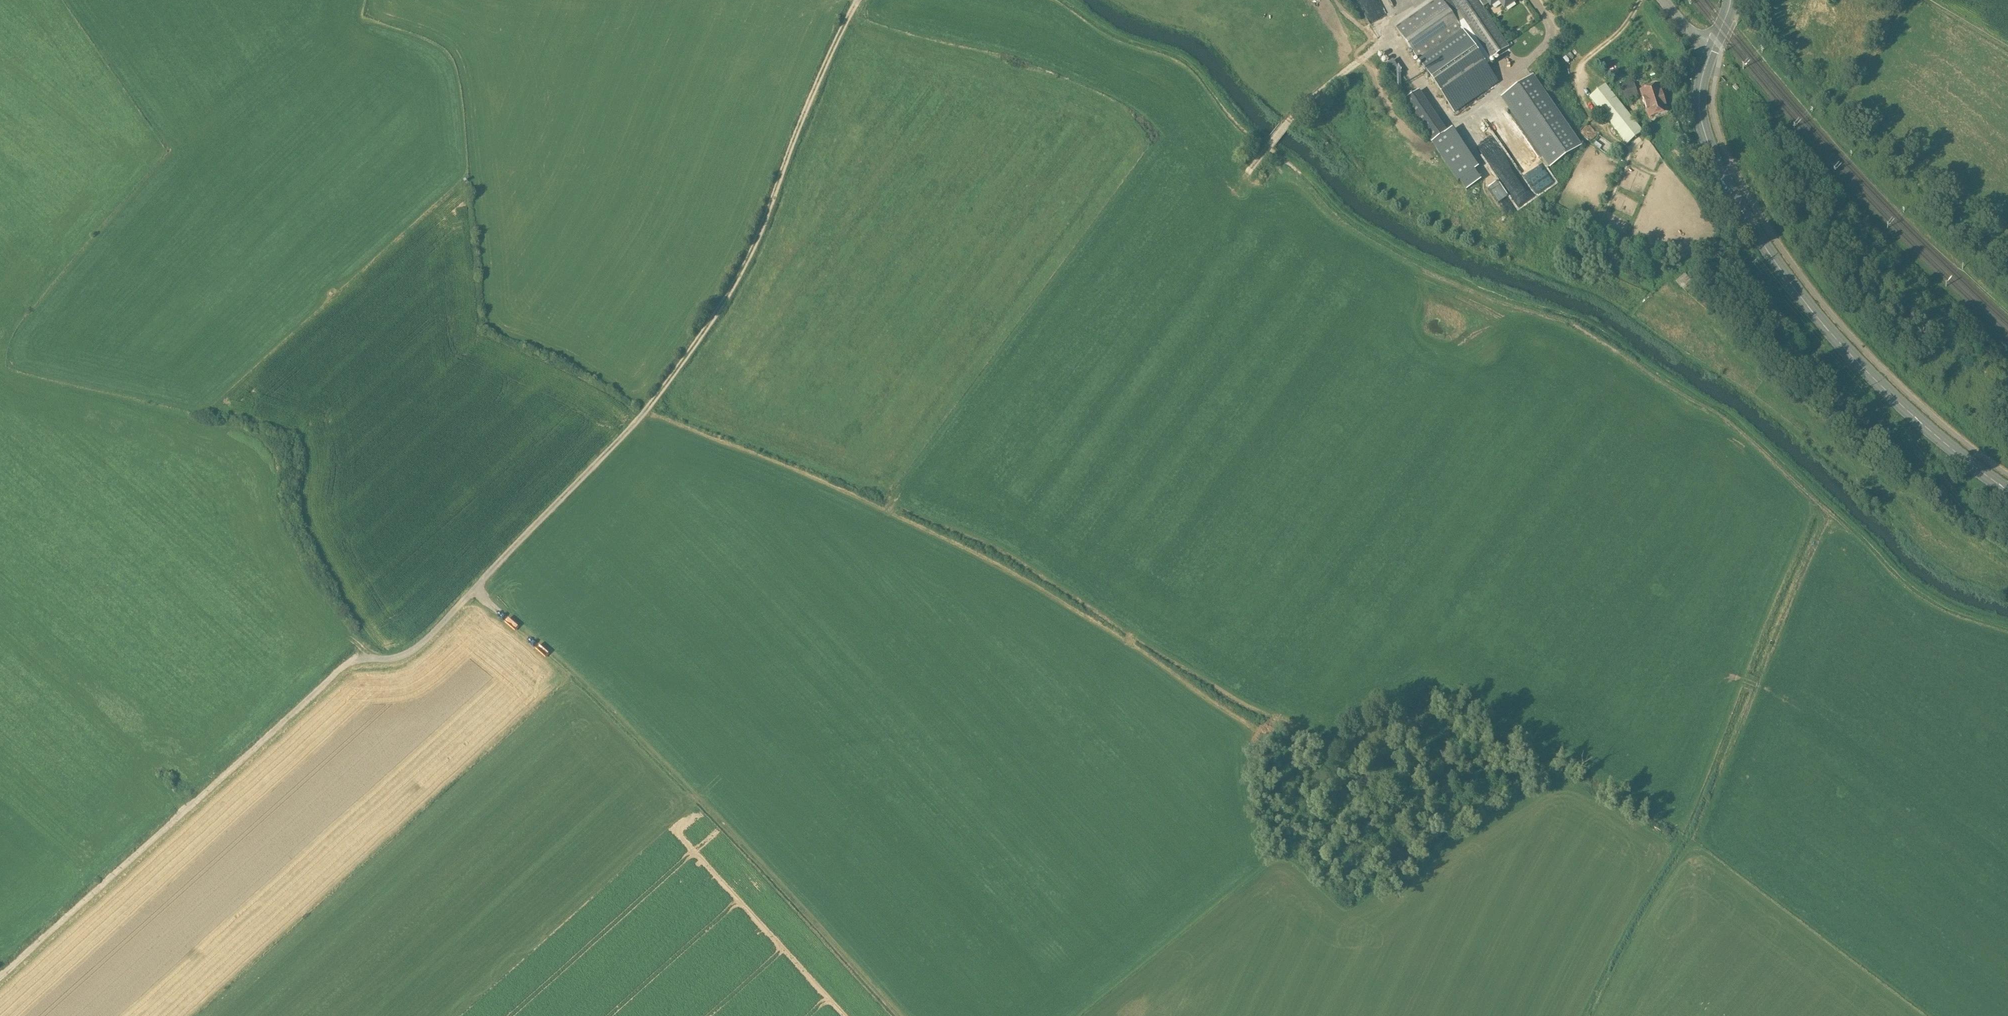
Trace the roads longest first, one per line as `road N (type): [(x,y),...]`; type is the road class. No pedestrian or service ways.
road 1 (track): [(2007,627),(1915,589),(1742,426),(1606,334),(1391,247),(1302,175)]
road 2 (track): [(475,589),(632,424),(712,316),(749,251),(792,133),(858,0)]
road 3 (track): [(475,589),(407,656),(353,656),(0,980)]
road 4 (track): [(899,1015),(569,669),(475,589)]
road 5 (primary): [(2007,494),(1925,430),(1785,282),(1707,146),(1699,104),(1711,57)]
road 6 (track): [(1378,50),(1306,104),(1239,183)]

